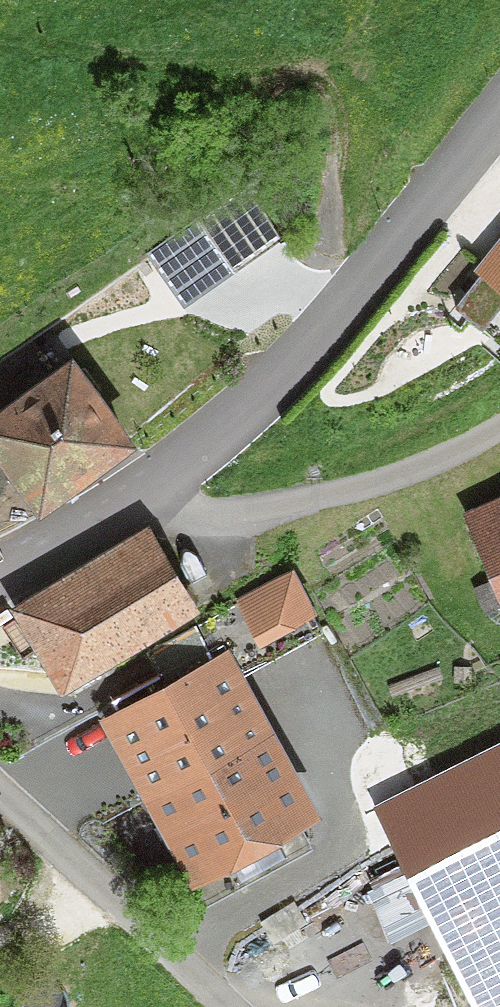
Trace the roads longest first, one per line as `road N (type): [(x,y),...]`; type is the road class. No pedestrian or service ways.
road 1 (tertiary): [(499,121),(316,348),(129,511)]
road 2 (residential): [(129,511),(186,523),(322,503),(401,481),(499,427)]
road 3 (unclassified): [(0,805),(211,1006)]
road 4 (tertiary): [(129,511),(0,560)]

